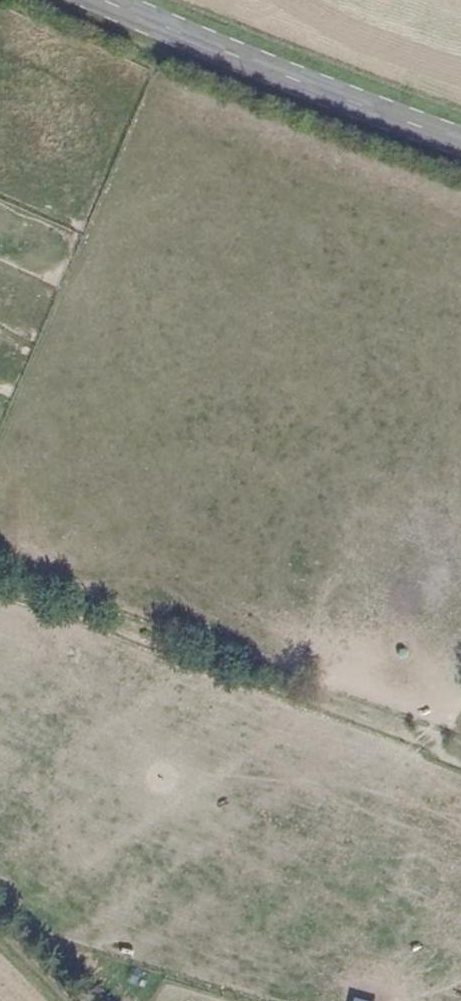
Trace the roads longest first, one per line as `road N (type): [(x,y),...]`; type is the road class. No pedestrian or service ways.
road 1 (tertiary): [(460,141),(103,0)]

